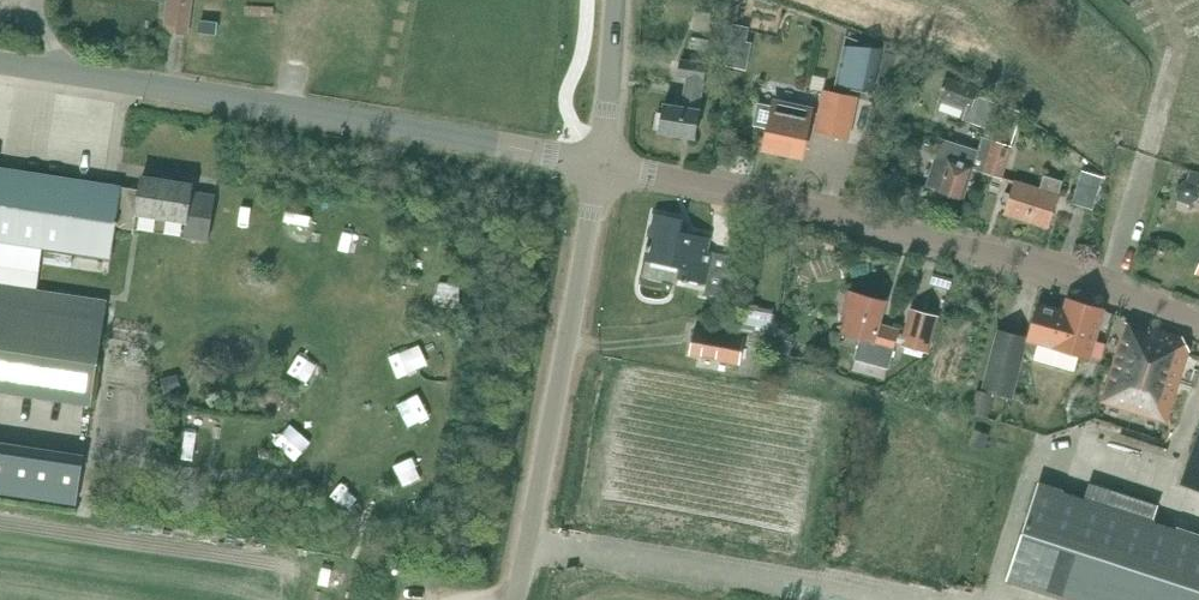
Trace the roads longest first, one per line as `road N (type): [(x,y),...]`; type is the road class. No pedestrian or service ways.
road 1 (tertiary): [(1198,320),(1031,263),(600,164)]
road 2 (unclassified): [(0,62),(600,164)]
road 3 (unclassified): [(516,599),(600,164)]
road 4 (track): [(1110,288),(1176,64),(1157,0)]
road 5 (tertiary): [(600,164),(616,0)]

